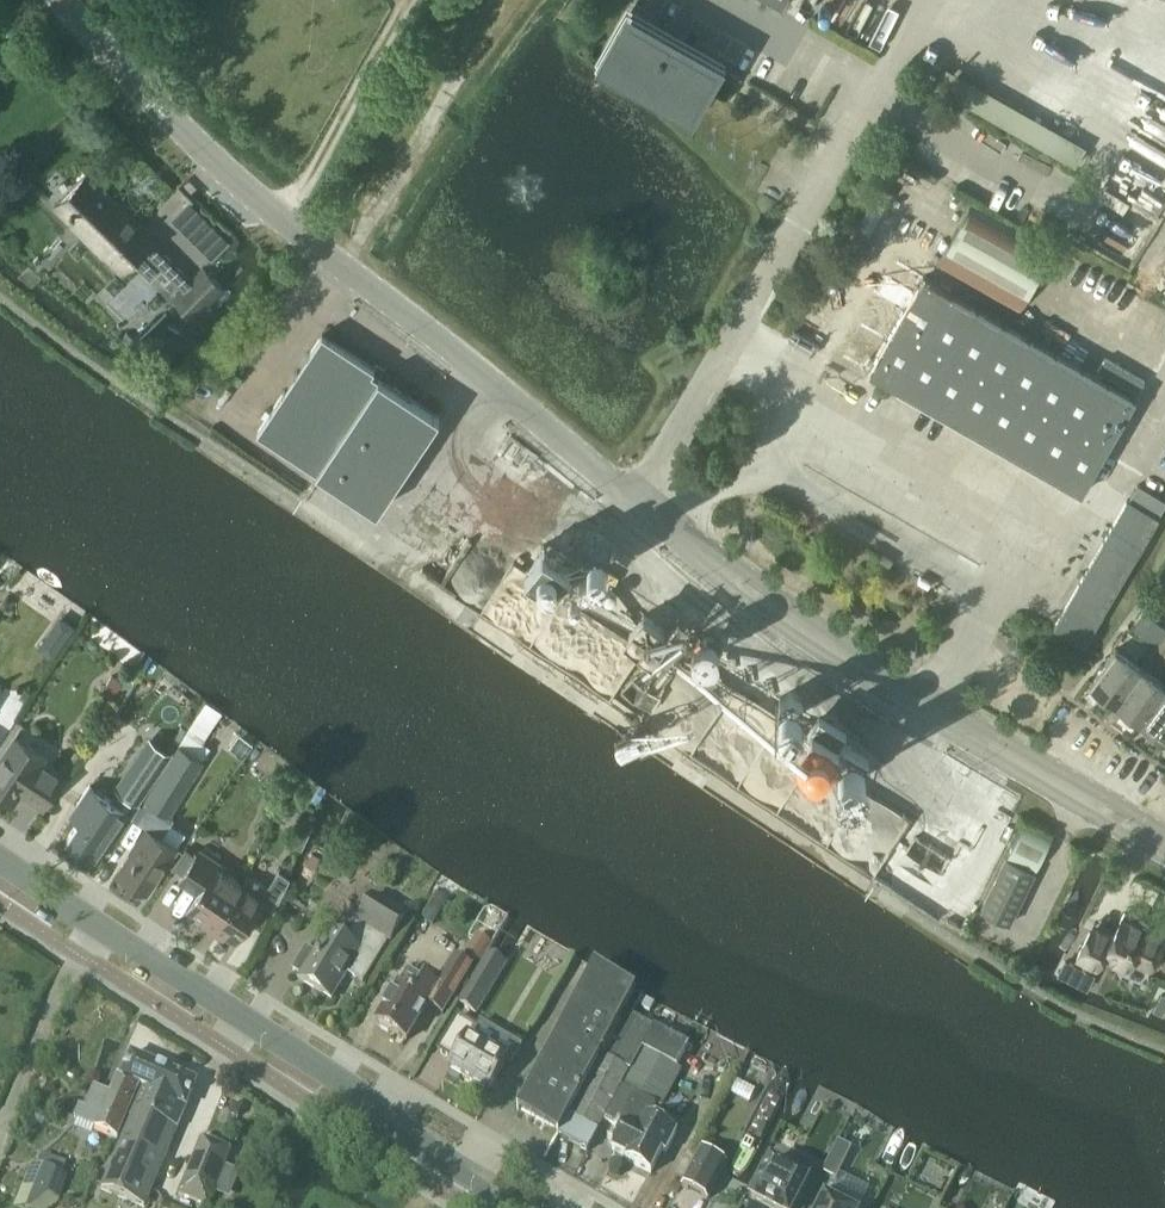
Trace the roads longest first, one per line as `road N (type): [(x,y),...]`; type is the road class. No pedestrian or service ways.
road 1 (tertiary): [(603,476),(278,215),(159,106),(68,0)]
road 2 (tertiary): [(603,476),(640,520),(830,661),(1164,858)]
road 3 (tertiary): [(1164,834),(848,643),(603,476)]
road 4 (tertiary): [(504,1207),(370,1109),(0,867)]

